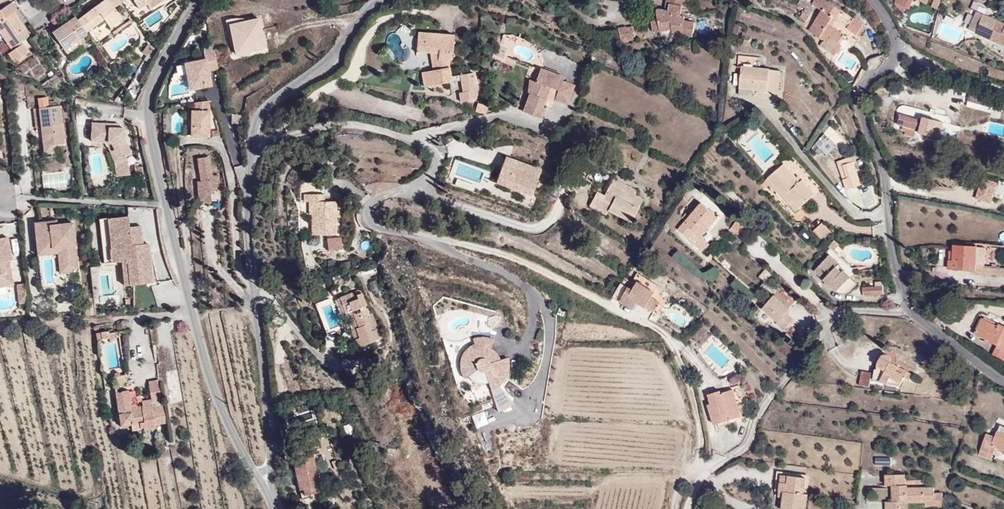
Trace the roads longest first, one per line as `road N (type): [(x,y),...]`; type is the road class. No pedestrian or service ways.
road 1 (unclassified): [(254,150),(326,125),(351,125),(405,137),(430,152),(436,163),(428,180),(371,203),(374,226),(499,253),(654,326),(687,379),(703,468)]
road 2 (tertiary): [(198,0),(150,89),(146,115),(216,395),(268,487)]
road 3 (tertiary): [(268,487),(272,448),(251,279),(254,150)]
road 4 (unclassified): [(911,311),(831,316),(762,407),(750,443),(703,468)]
road 5 (residential): [(872,0),(897,38),(889,69),(859,98),(889,213)]
road 6 (tertiary): [(254,150),(267,106),(334,61),(377,0)]
road 7 (residential): [(889,213),(853,215),(770,115)]

